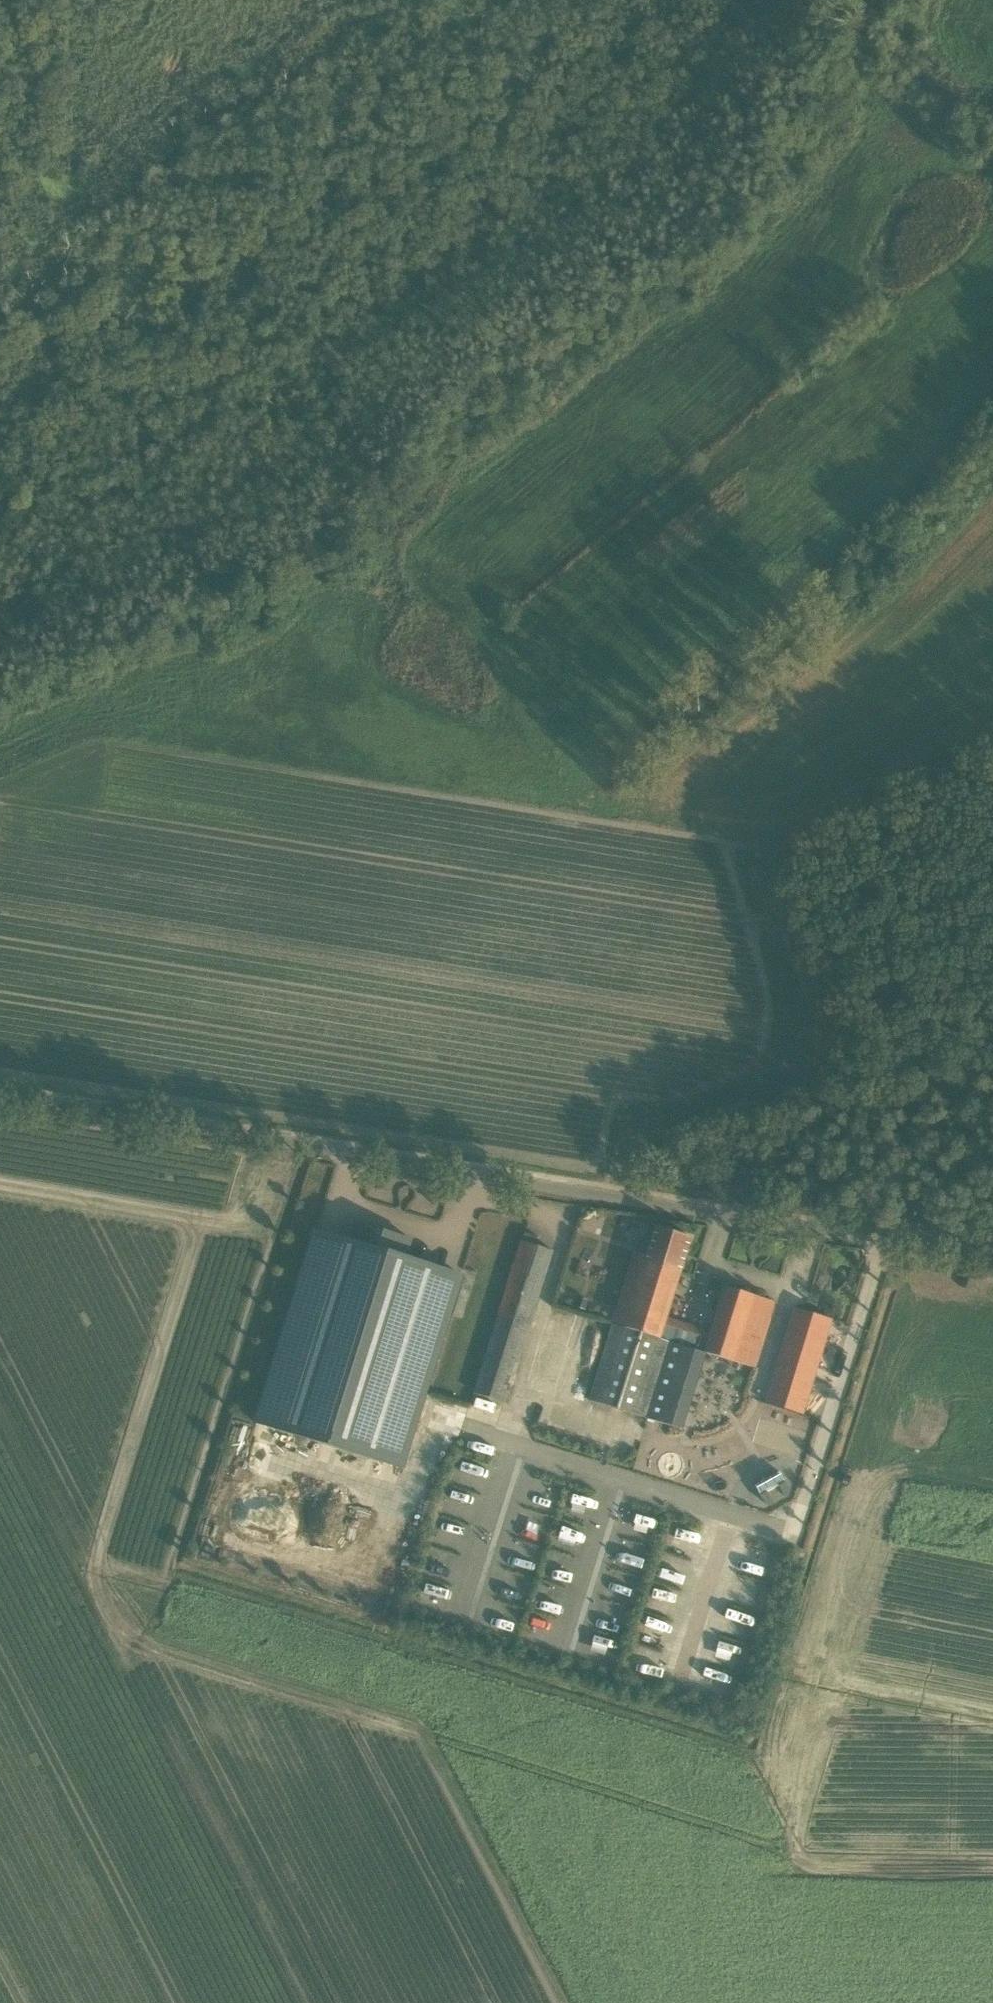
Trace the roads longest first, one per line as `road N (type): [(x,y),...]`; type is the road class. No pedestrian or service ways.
road 1 (unclassified): [(992,1250),(613,1200),(0,1094)]
road 2 (track): [(613,1200),(617,1175),(658,1138),(799,1093),(817,1074),(825,1036),(777,893),(780,850),(820,814),(904,775),(992,719)]

